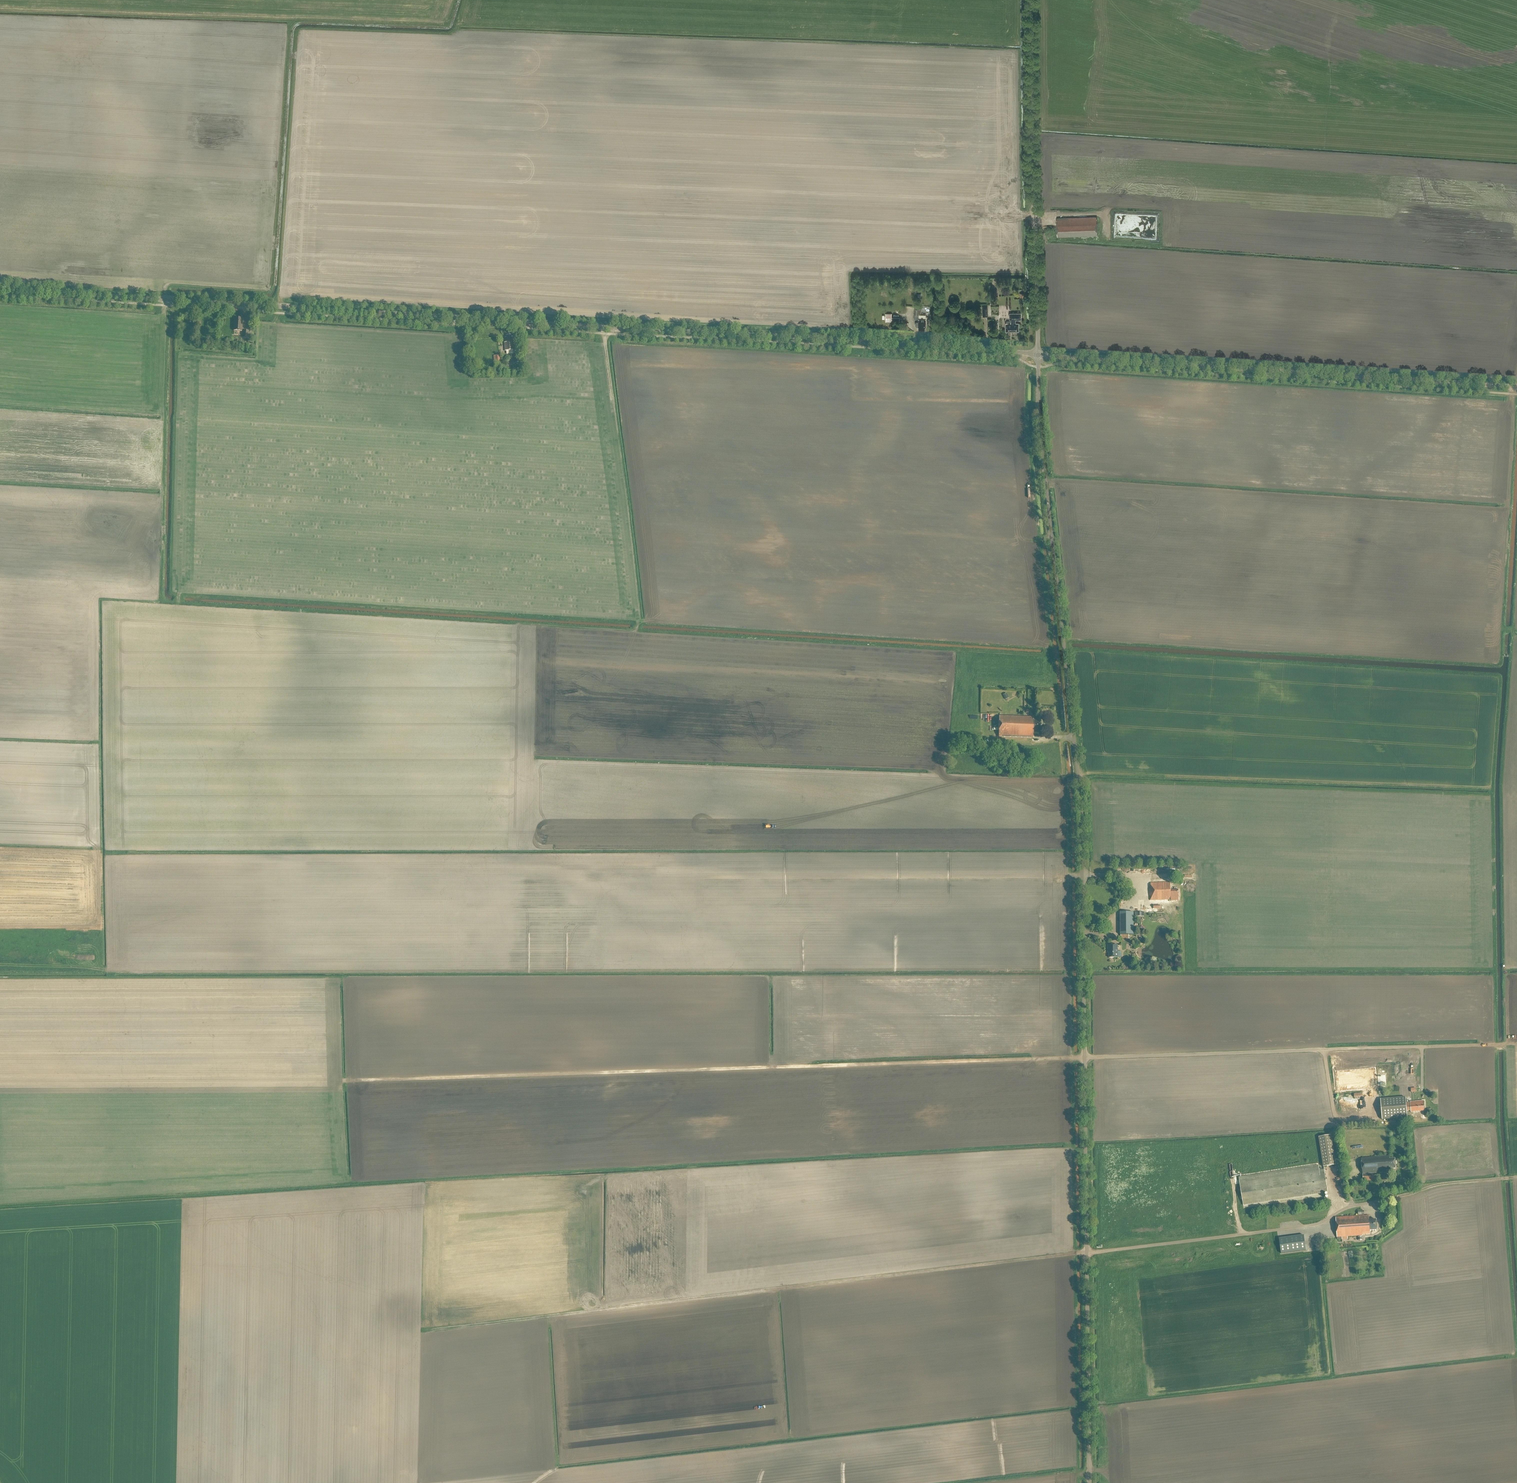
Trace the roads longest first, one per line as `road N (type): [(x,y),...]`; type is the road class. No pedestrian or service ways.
road 1 (unclassified): [(1089,1482),(1081,801),(1038,356)]
road 2 (tertiary): [(1038,356),(0,289)]
road 3 (tertiary): [(1516,388),(1038,356)]
road 4 (unclassified): [(1038,356),(1032,0)]

